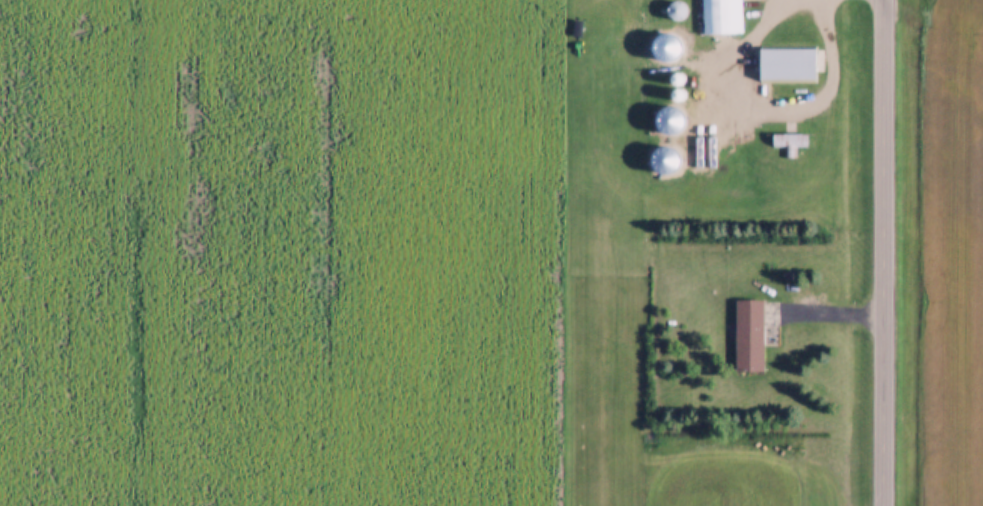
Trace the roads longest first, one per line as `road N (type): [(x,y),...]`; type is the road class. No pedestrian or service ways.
road 1 (tertiary): [(884,505),(884,0)]

